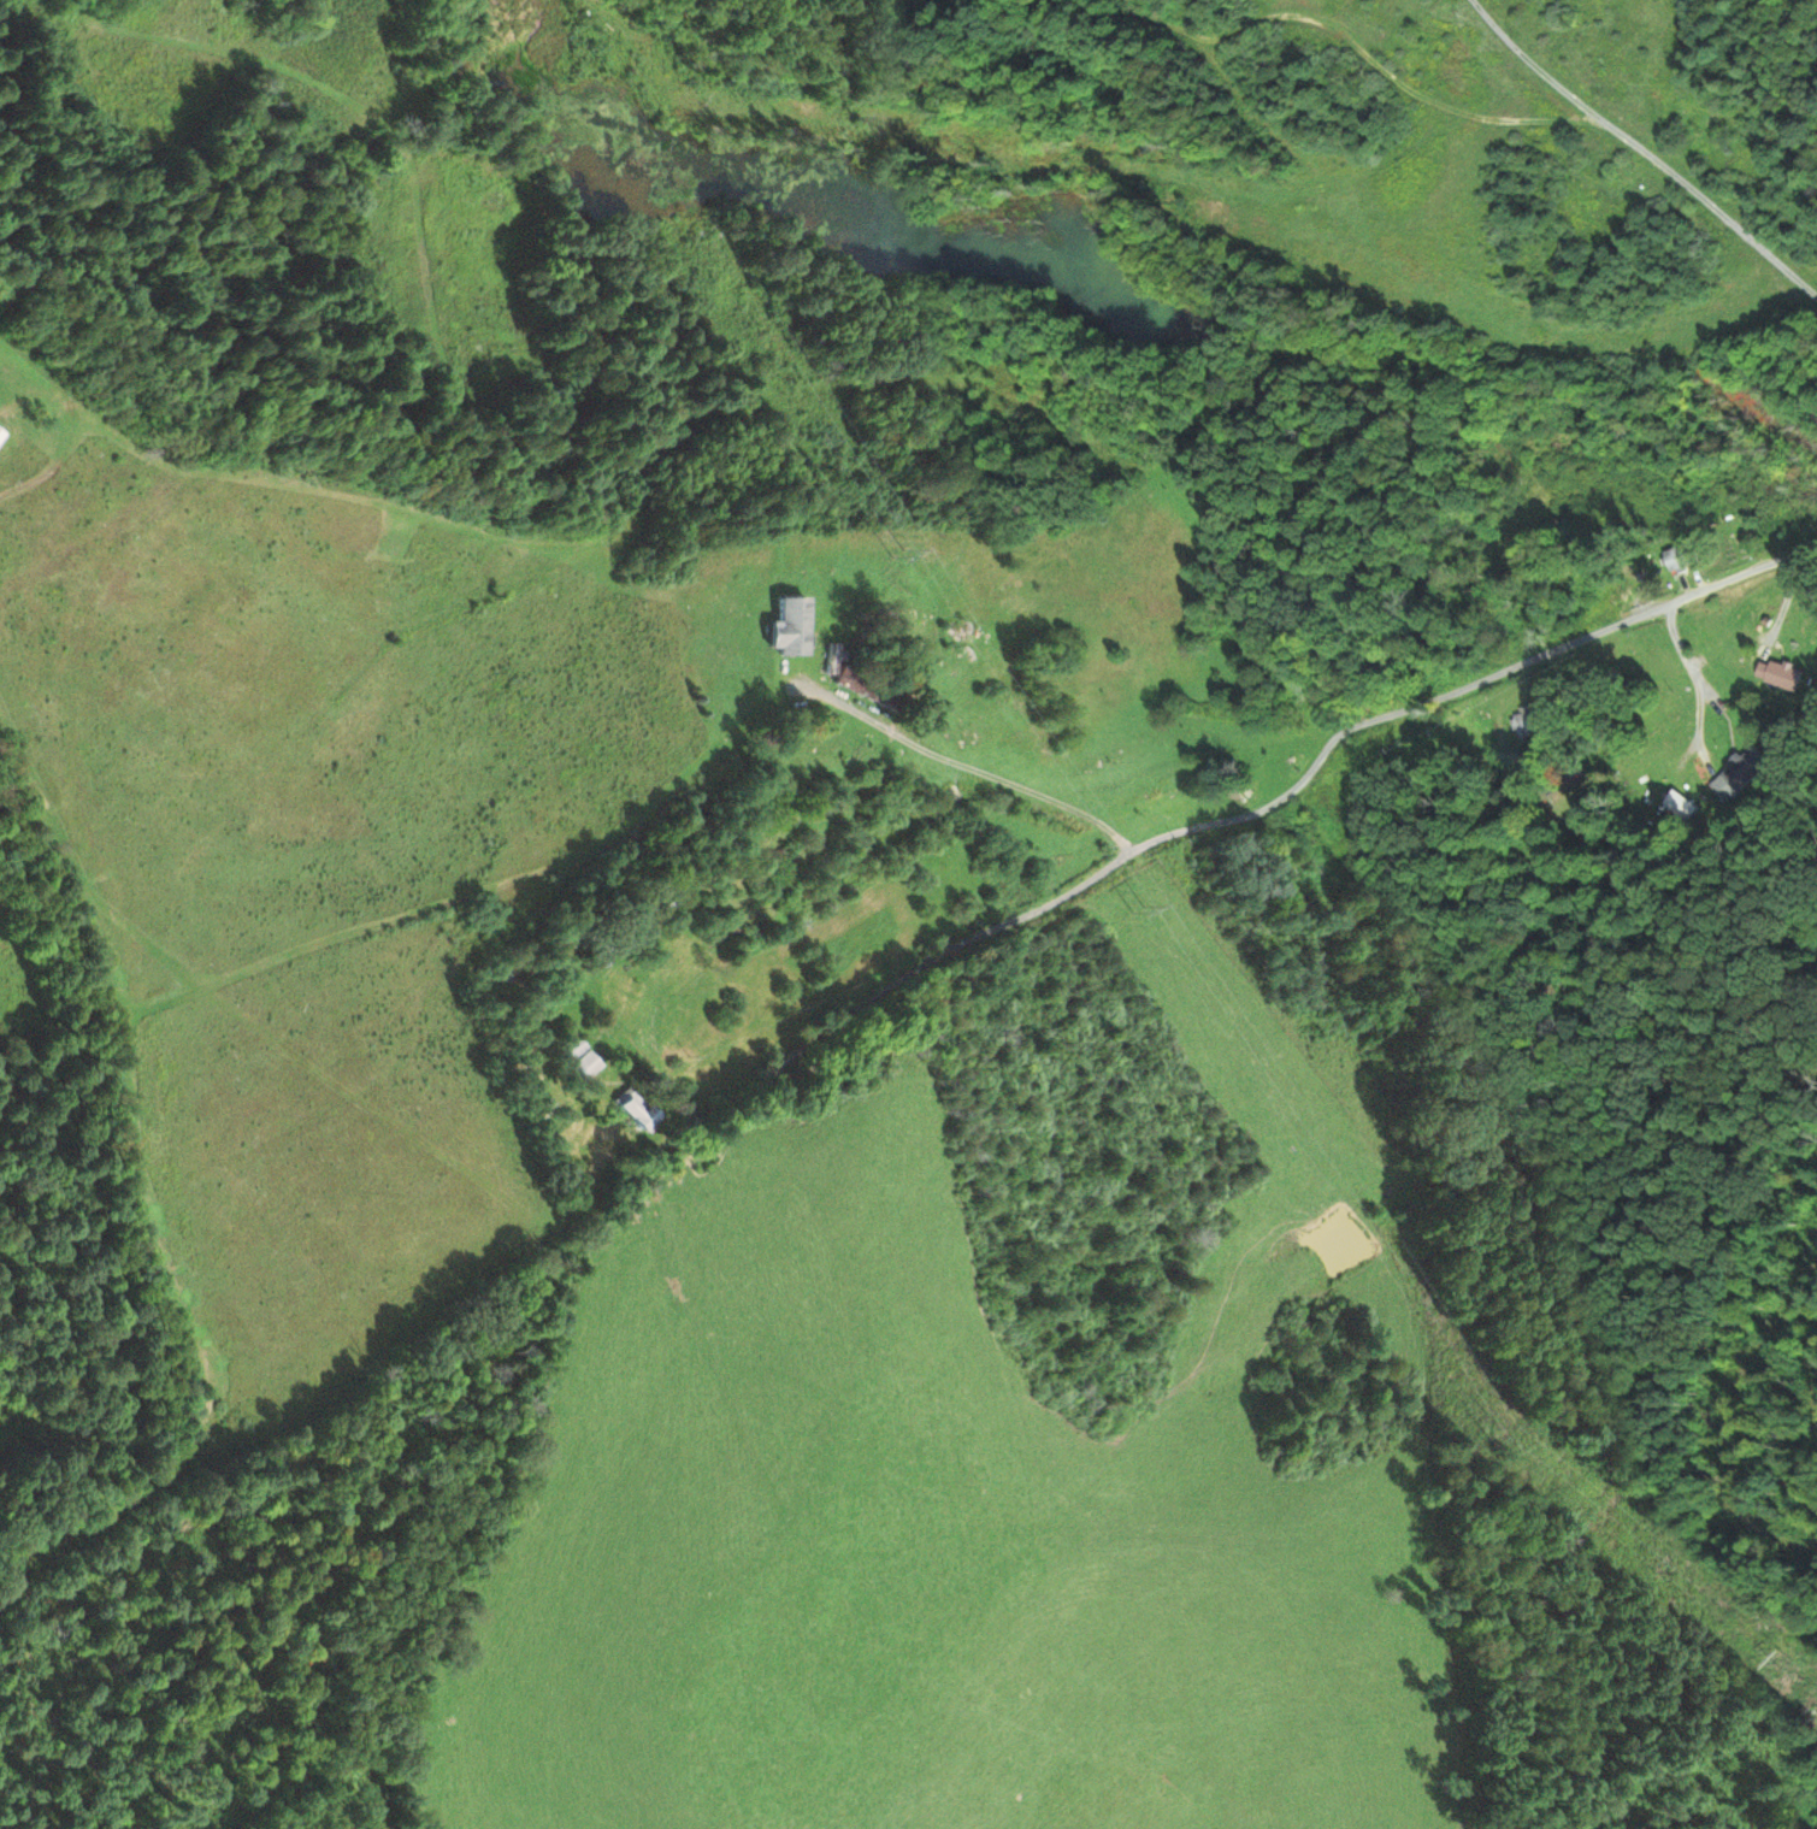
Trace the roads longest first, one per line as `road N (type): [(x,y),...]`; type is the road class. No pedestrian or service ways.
road 1 (residential): [(573,1282),(857,1016),(1076,857),(1343,738)]
road 2 (residential): [(1343,738),(1816,540)]

